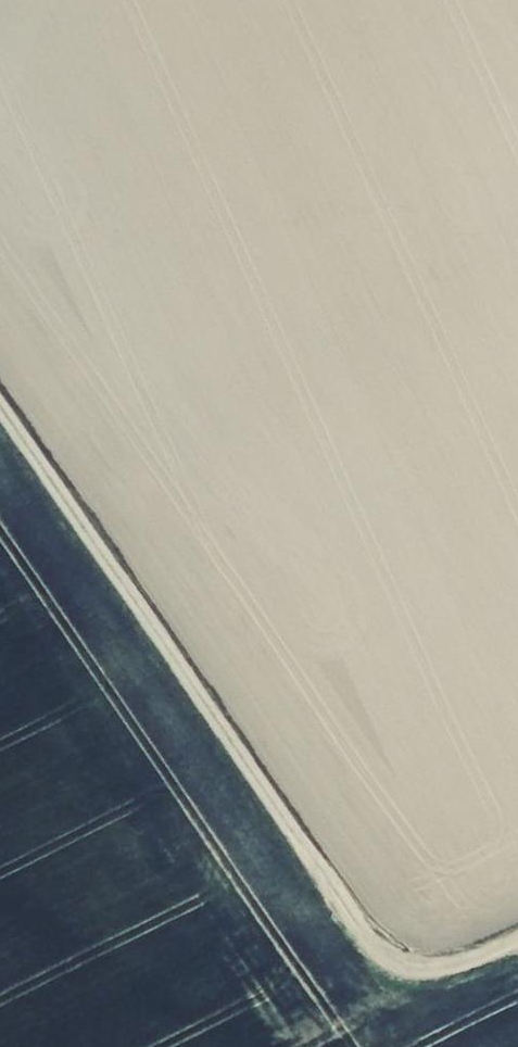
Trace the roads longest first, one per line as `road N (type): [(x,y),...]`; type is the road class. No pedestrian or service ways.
road 1 (track): [(0,406),(358,931),(410,970),(443,972),(517,940)]

